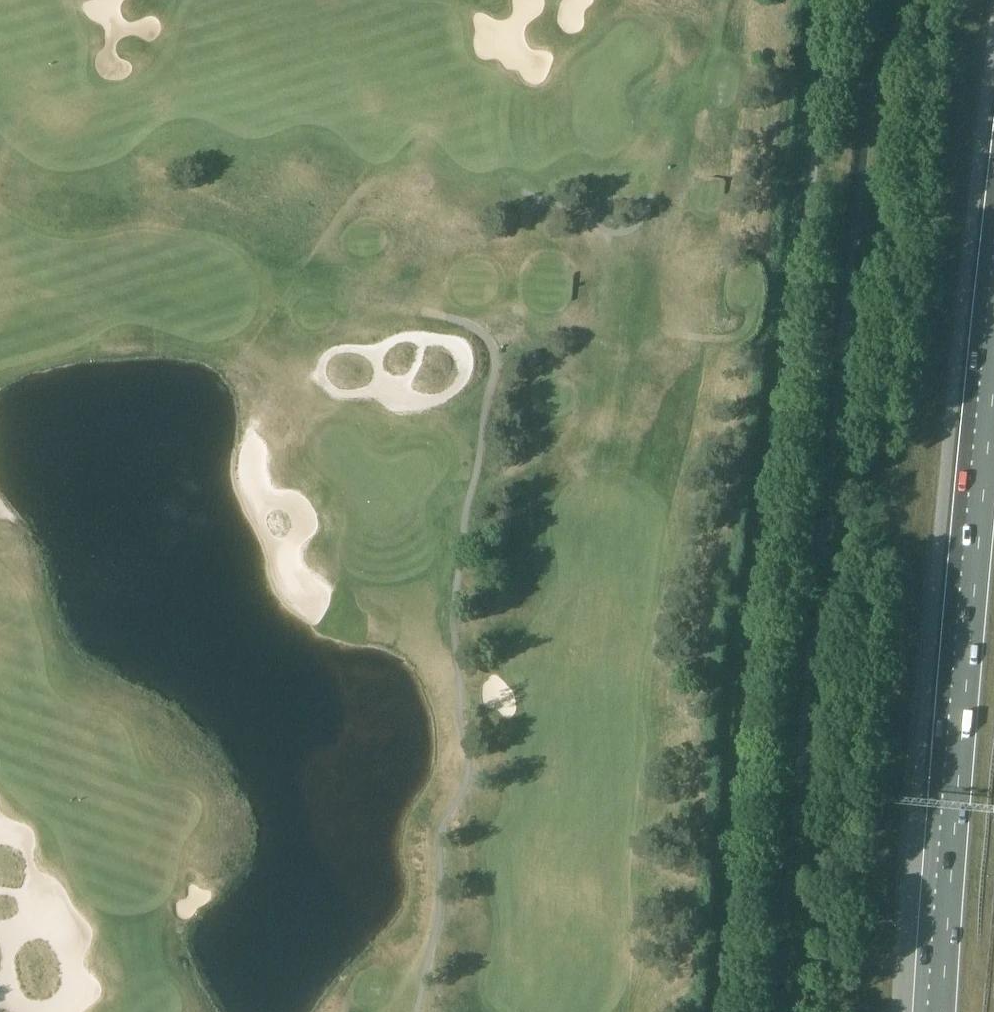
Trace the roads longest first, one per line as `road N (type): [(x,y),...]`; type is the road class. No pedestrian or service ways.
road 1 (motorway): [(993,391),(943,1011)]

